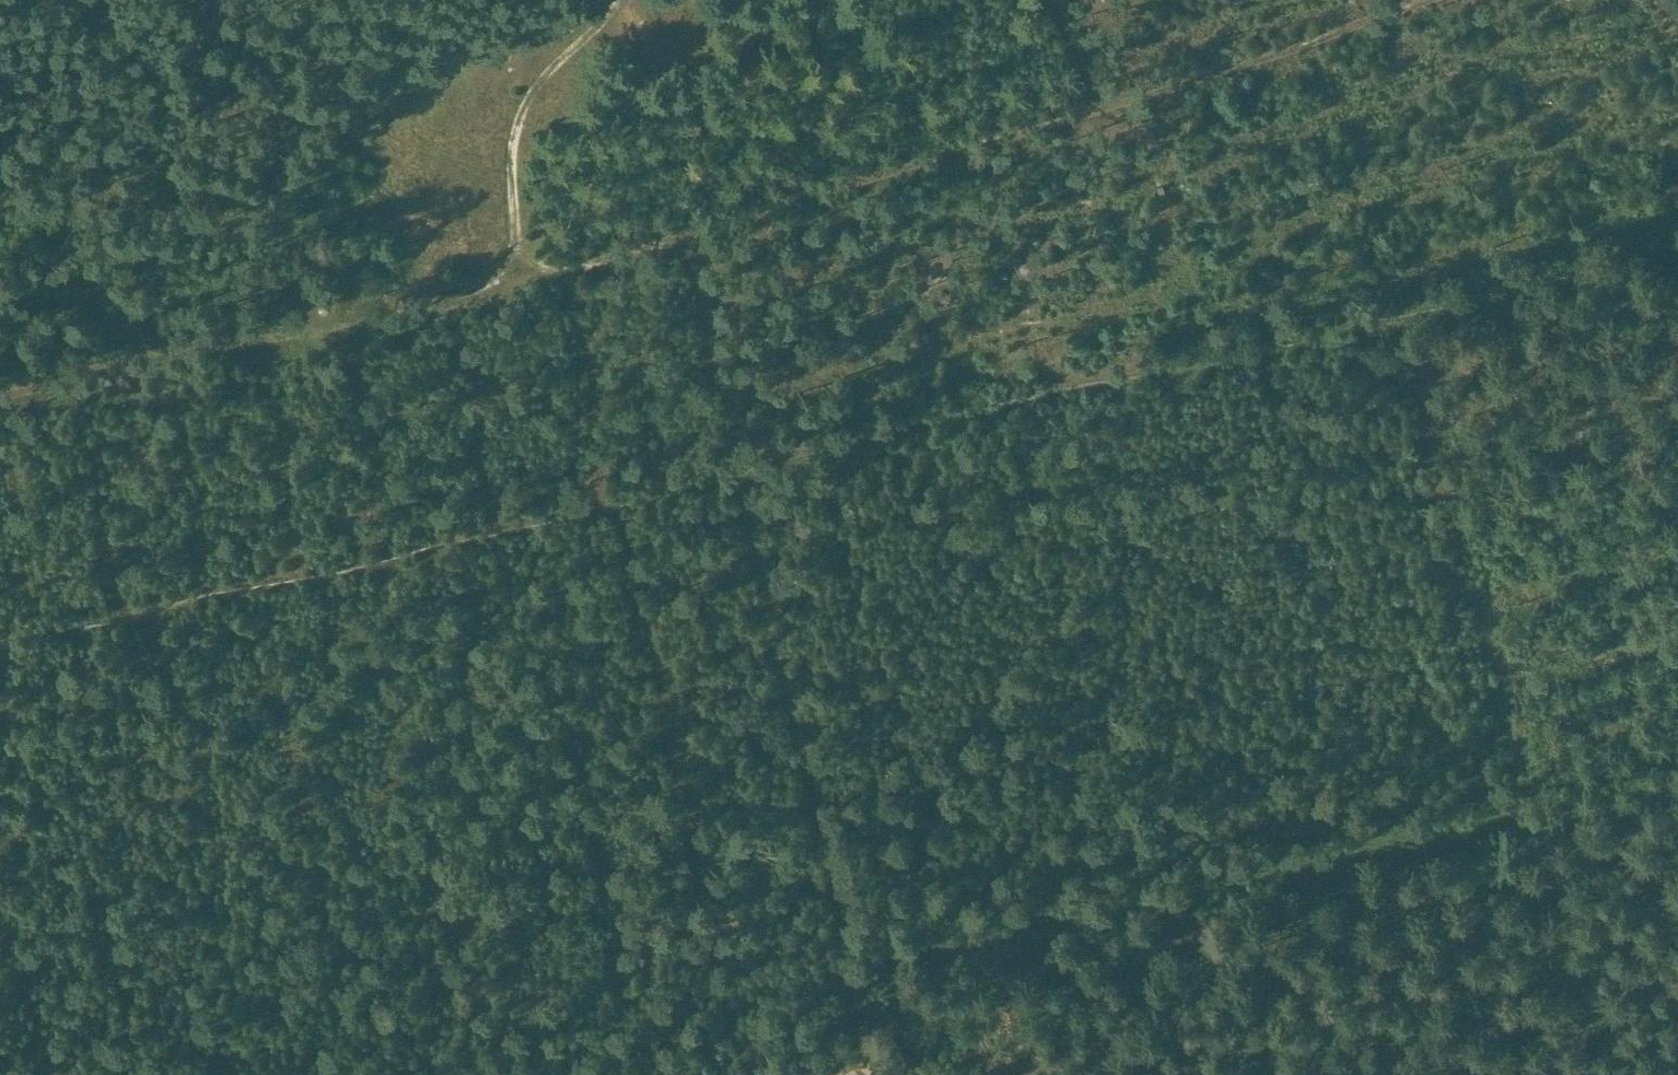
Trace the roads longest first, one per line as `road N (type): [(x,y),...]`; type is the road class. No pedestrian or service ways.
road 1 (track): [(1677,233),(1601,261),(1281,344),(886,430),(743,470)]
road 2 (track): [(743,470),(636,502),(0,640)]
road 3 (track): [(874,1074),(743,470)]

